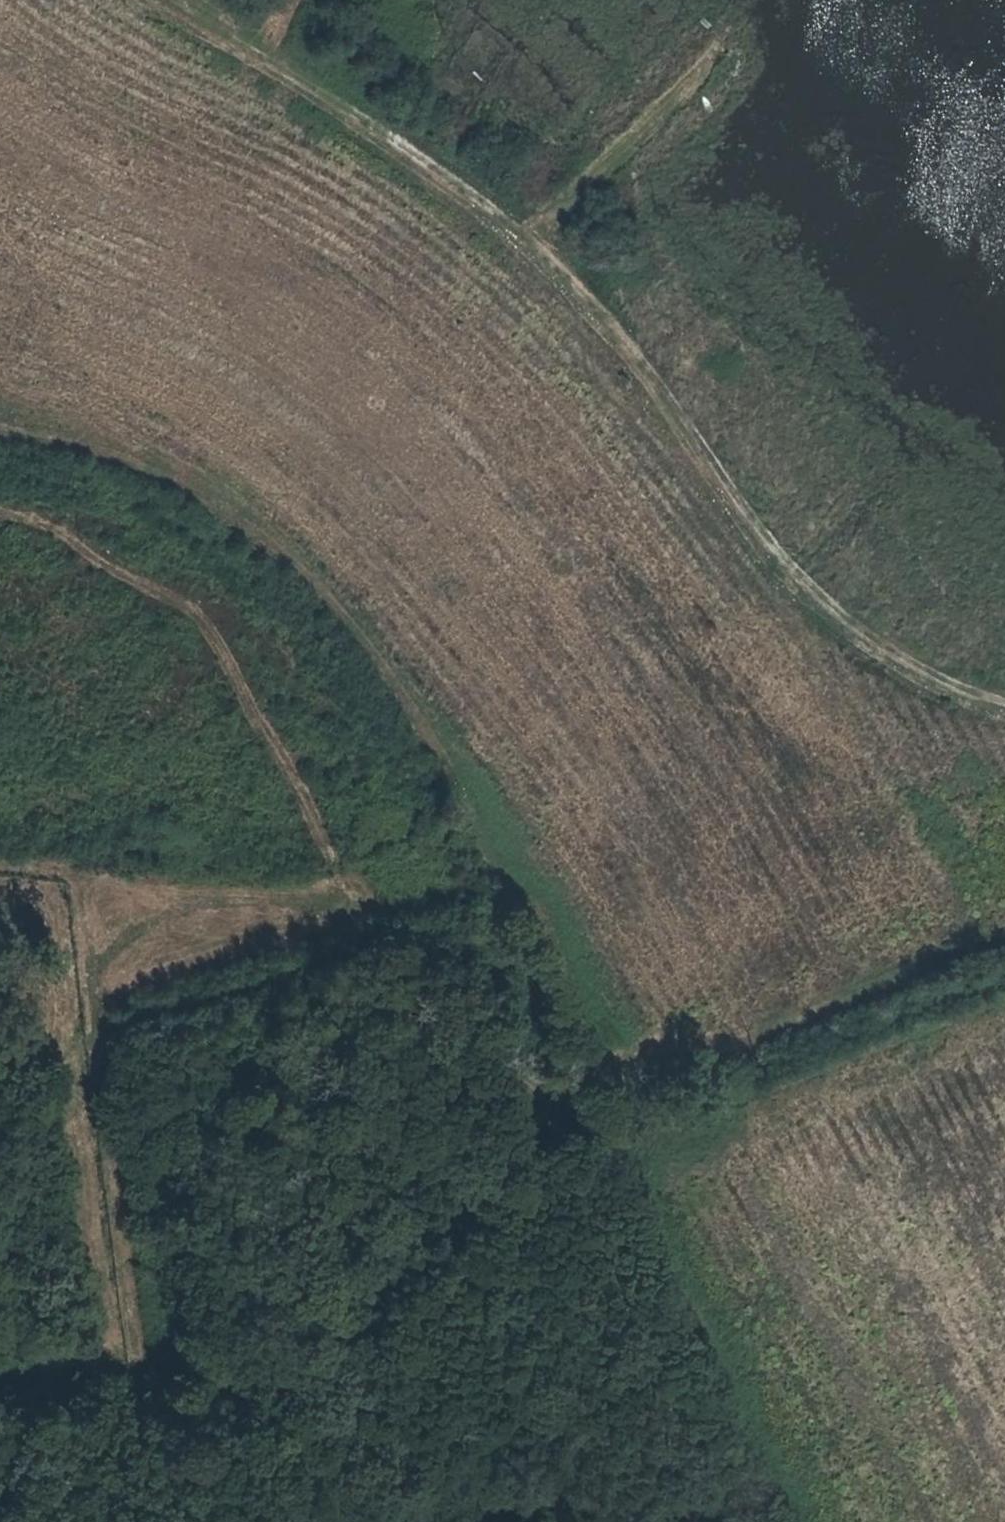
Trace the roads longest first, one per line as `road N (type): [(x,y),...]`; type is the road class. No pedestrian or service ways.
road 1 (track): [(177,0),(431,180),(565,291),(720,469),(836,632),(961,693),(1004,699)]

